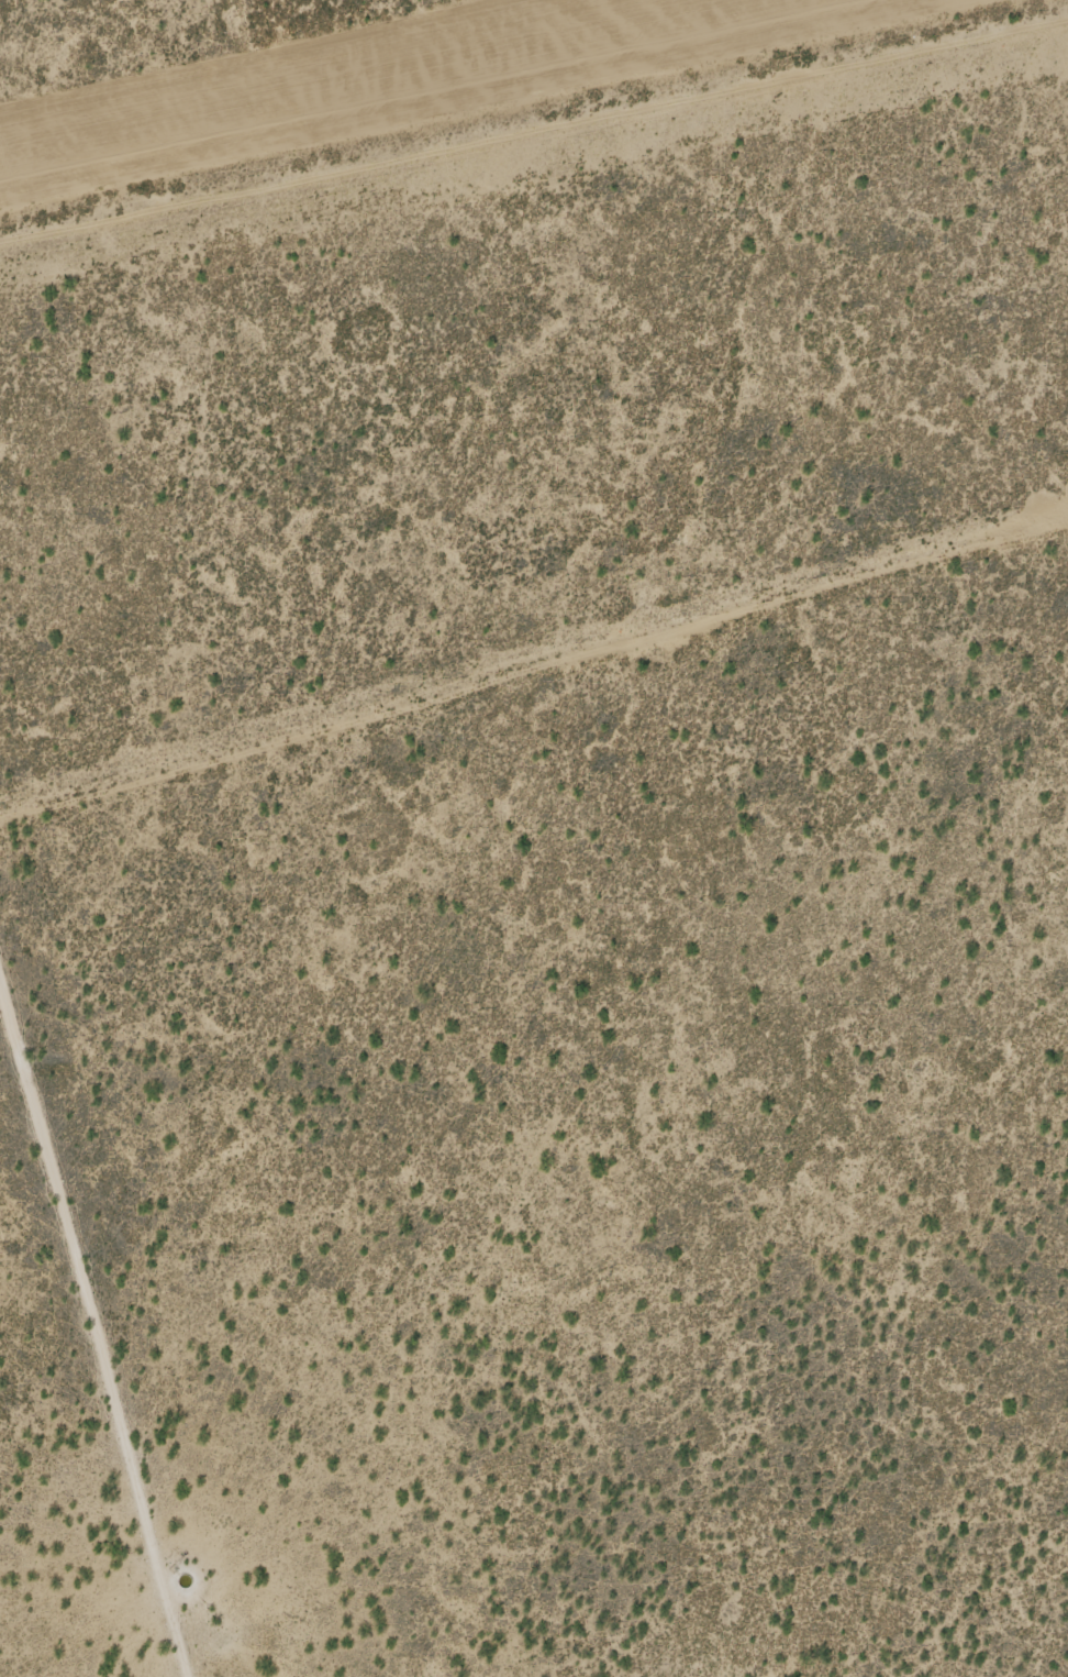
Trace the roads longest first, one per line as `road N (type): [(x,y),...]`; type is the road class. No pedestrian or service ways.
road 1 (track): [(202,1676),(0,919)]

